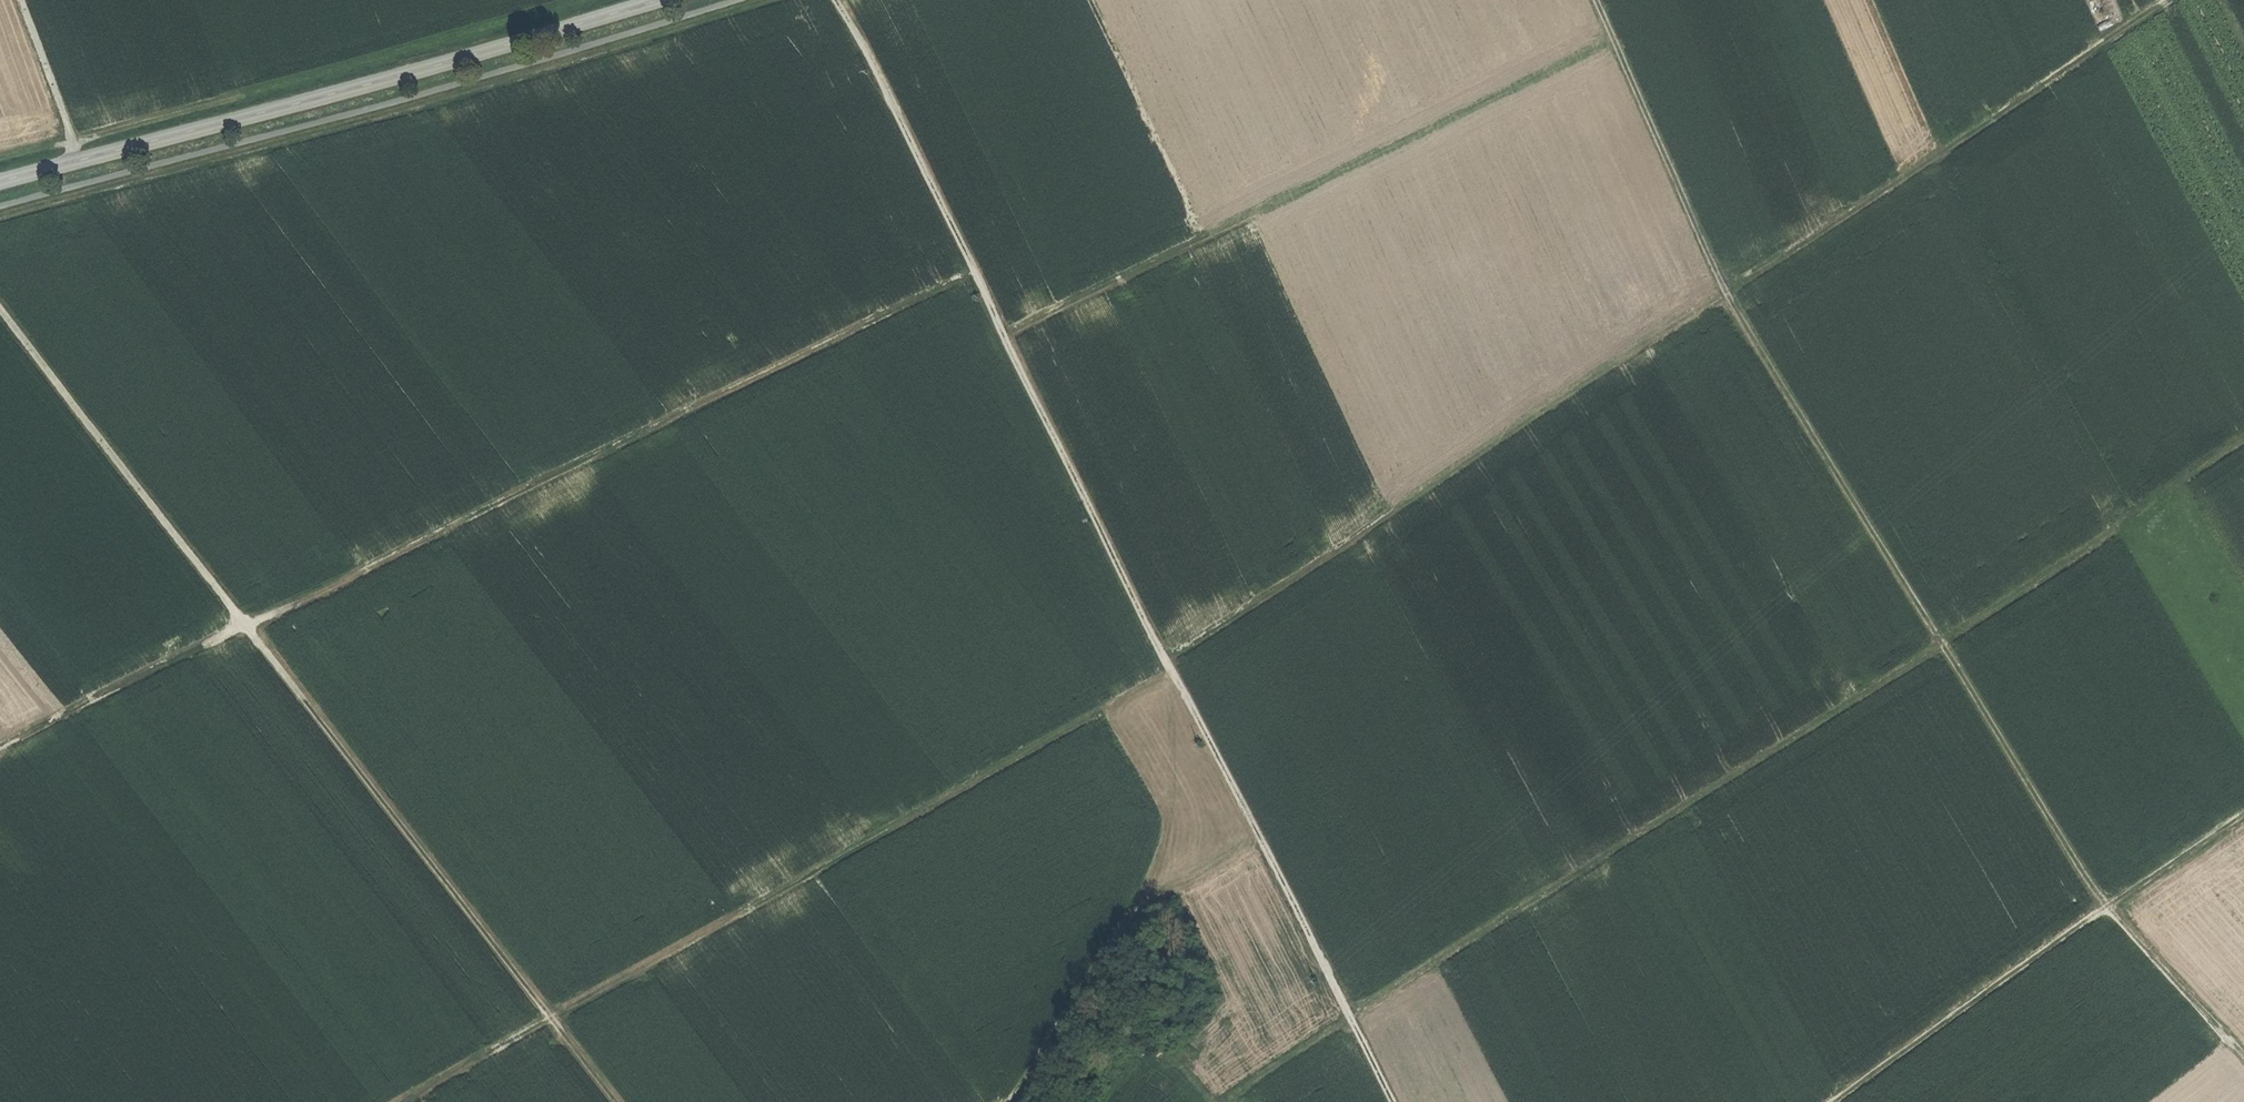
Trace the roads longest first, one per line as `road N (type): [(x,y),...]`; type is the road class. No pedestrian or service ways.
road 1 (track): [(2243,1055),(2105,905),(1725,292),(1596,0)]
road 2 (track): [(1396,1101),(840,0)]
road 3 (track): [(2177,0),(1167,659)]
road 4 (track): [(973,268),(0,746)]
road 5 (track): [(2243,445),(1943,645),(1353,1017)]
road 6 (track): [(0,307),(627,1101)]
road 7 (track): [(1174,672),(403,1101)]
road 8 (track): [(1006,333),(1613,36)]
road 9 (tertiary): [(648,0),(0,181)]
road 10 (track): [(2243,812),(1840,1101)]
road 11 (track): [(1014,1101),(1154,883)]
road 12 (track): [(25,0),(84,158)]

